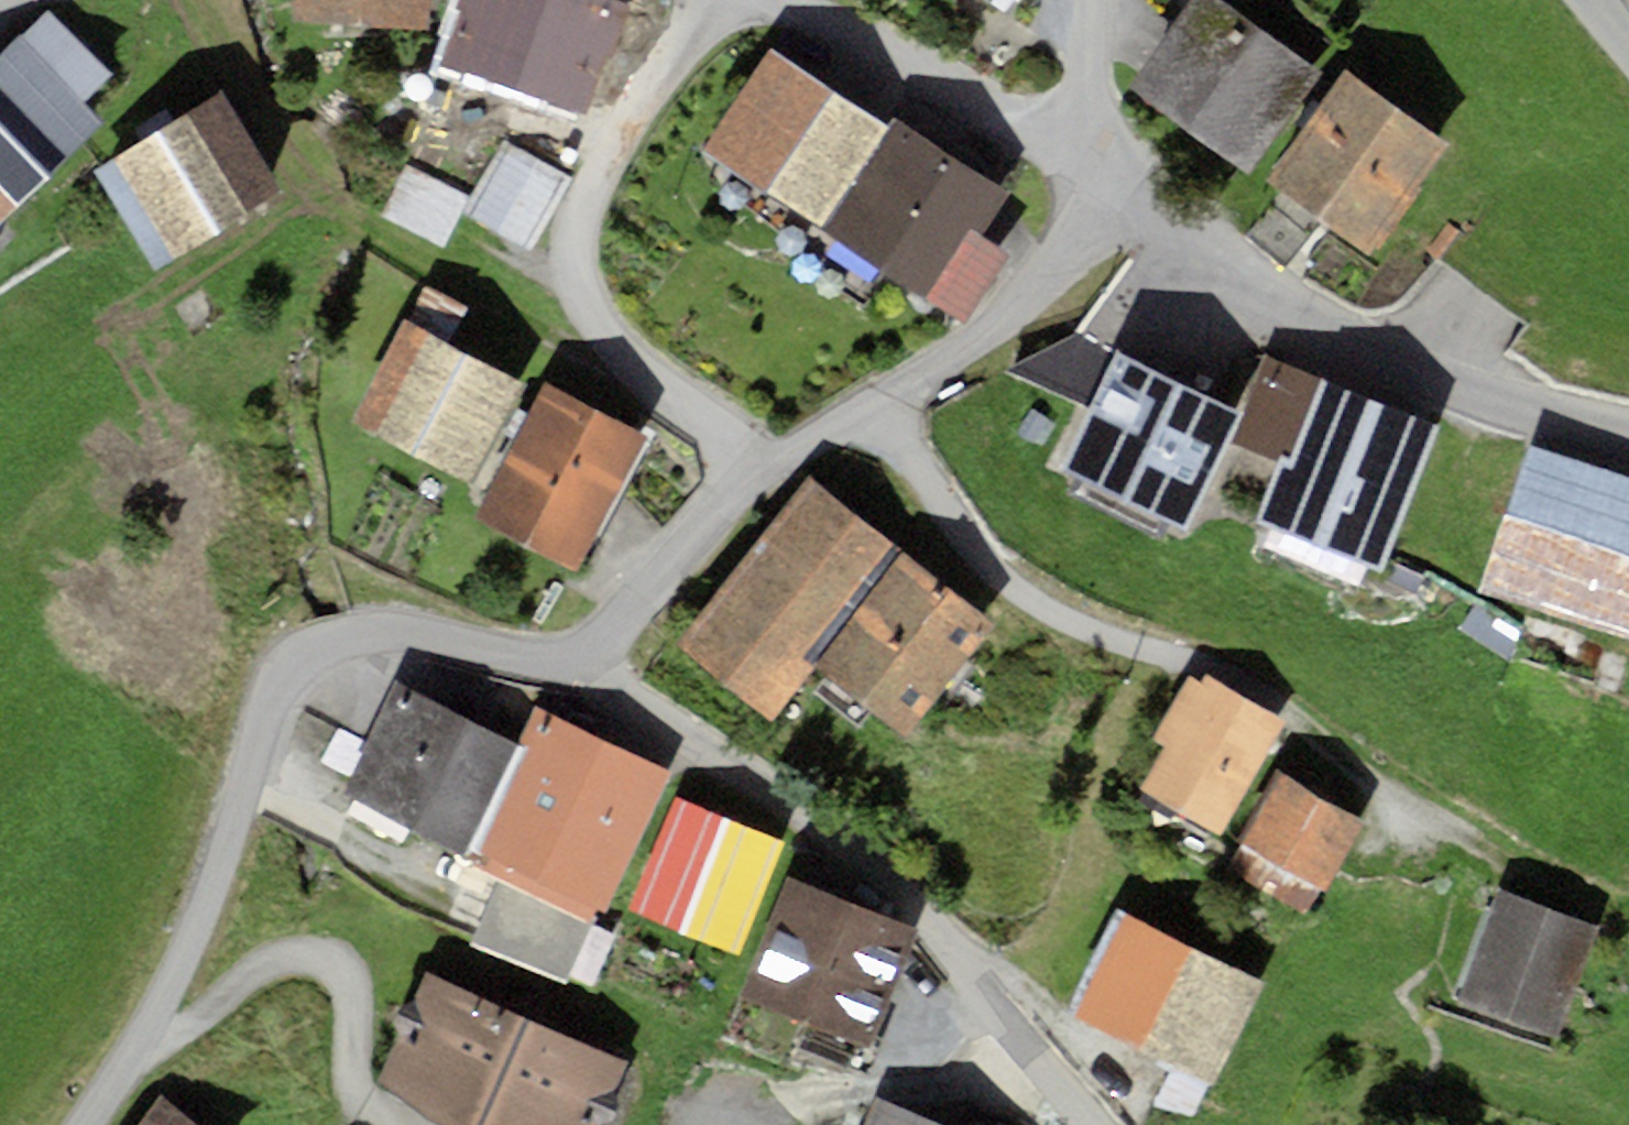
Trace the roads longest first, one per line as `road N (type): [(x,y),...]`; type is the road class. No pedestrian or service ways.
road 1 (track): [(866,410),(978,556),(1038,605),(1212,667),(1298,716),(1383,787),(1612,916)]
road 2 (residential): [(584,662),(546,665),(401,631),(357,632),(286,667),(268,698),(194,933),(146,1032),(85,1124)]
road 3 (residential): [(1091,1124),(936,929),(804,817),(604,685),(584,662)]
road 4 (residential): [(707,0),(603,166),(573,244),(584,296),(618,351),(764,477)]
road 5 (residential): [(1628,433),(1469,389),(1375,348),(1308,314),(1114,185)]
road 6 (track): [(618,351),(587,348),(374,241),(299,176),(194,0)]
road 7 (residential): [(764,477),(1014,315),(1114,185)]
road 8 (residential): [(1061,146),(777,0)]
road 9 (residential): [(584,662),(625,630),(764,477)]
road 10 (residential): [(1092,0),(1081,103),(1061,146)]

